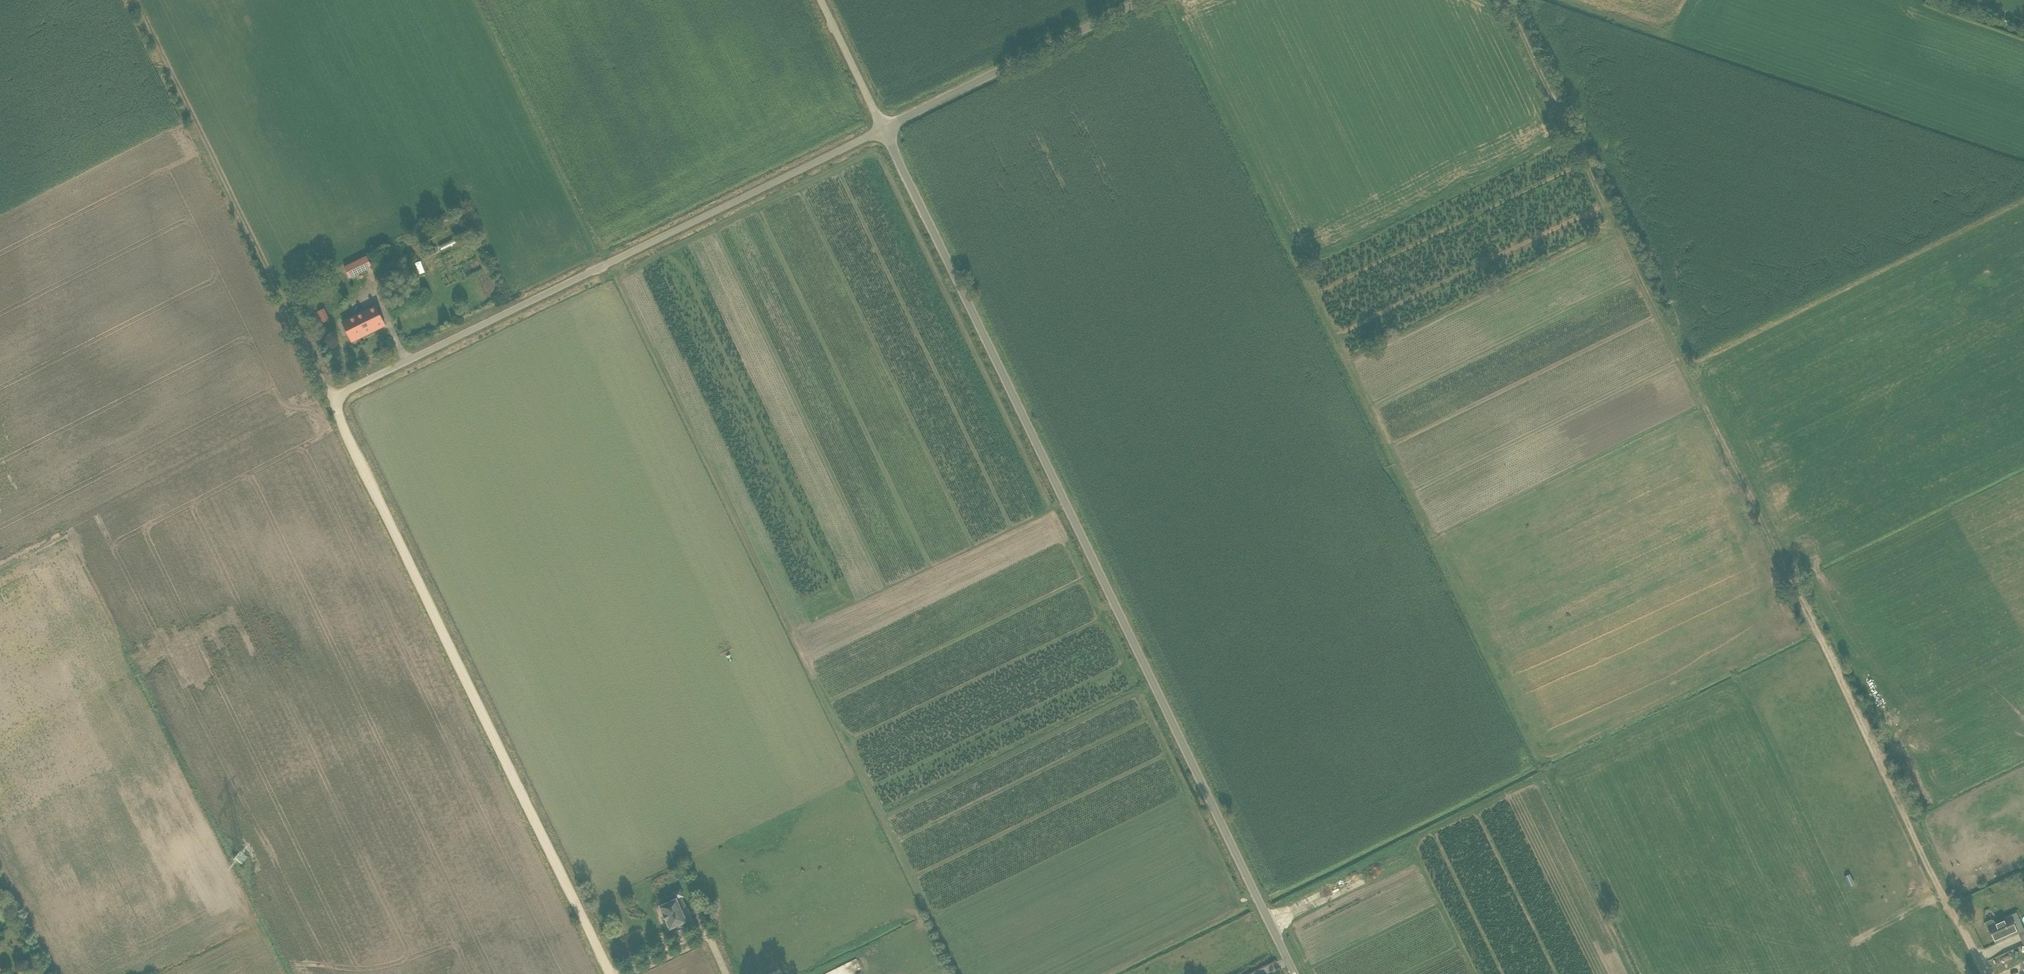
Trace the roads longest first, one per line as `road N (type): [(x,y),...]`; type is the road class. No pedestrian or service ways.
road 1 (unclassified): [(609,973),(329,394),(883,131)]
road 2 (track): [(1948,907),(1501,0)]
road 3 (unclassified): [(1292,973),(883,131)]
road 4 (track): [(329,394),(135,0)]
road 5 (unclassified): [(883,131),(1147,0)]

